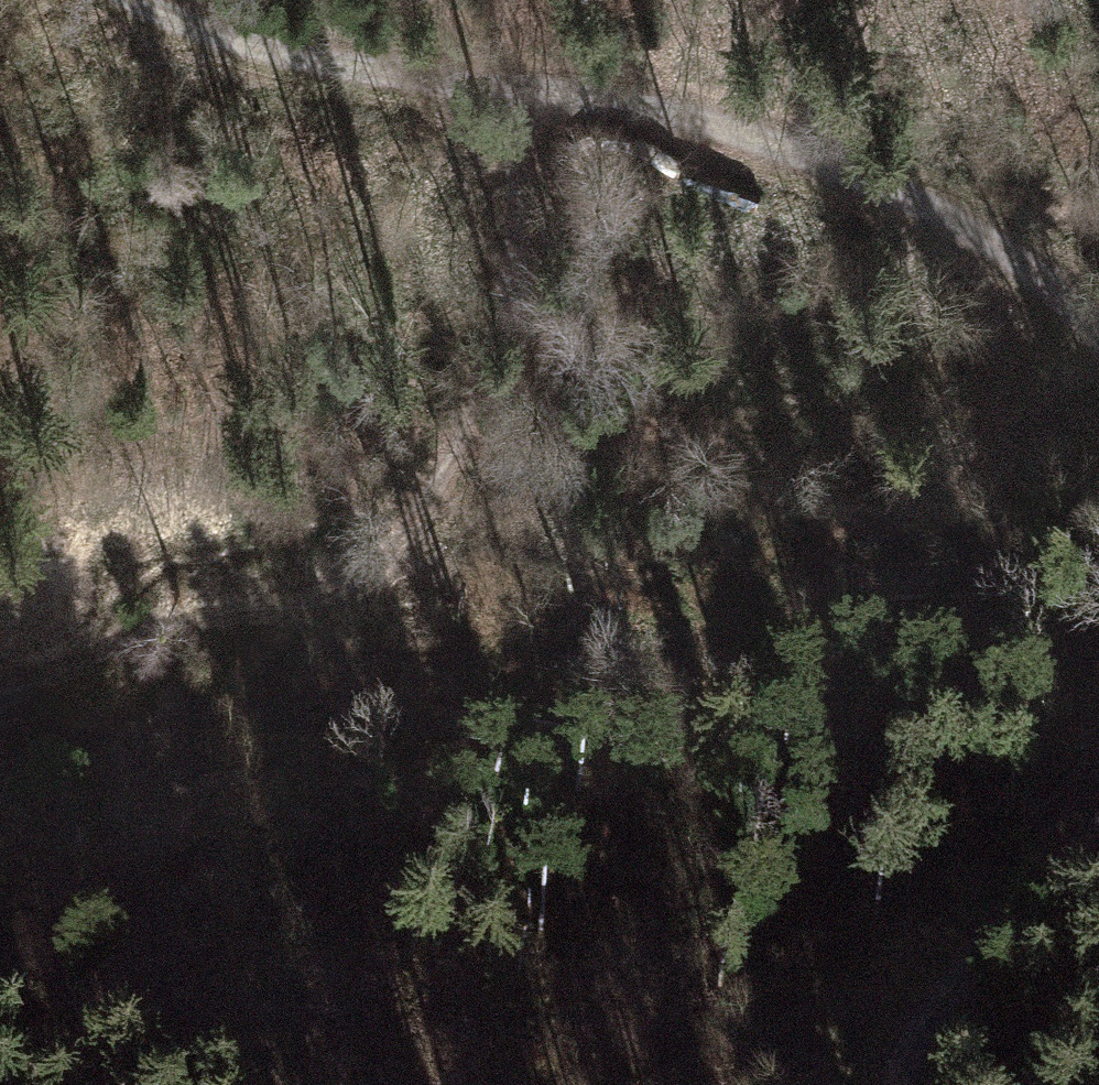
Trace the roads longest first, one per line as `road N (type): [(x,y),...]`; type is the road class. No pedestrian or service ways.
road 1 (track): [(167,0),(320,65),(672,106),(875,195),(1027,279),(1098,358)]
road 2 (track): [(1098,361),(736,598),(540,642),(359,582)]
road 3 (track): [(492,87),(502,230),(497,317),(456,451),(359,582)]
road 4 (track): [(359,582),(132,635),(0,689)]
road 5 (track): [(1098,813),(920,999),(880,1068),(879,1084)]

